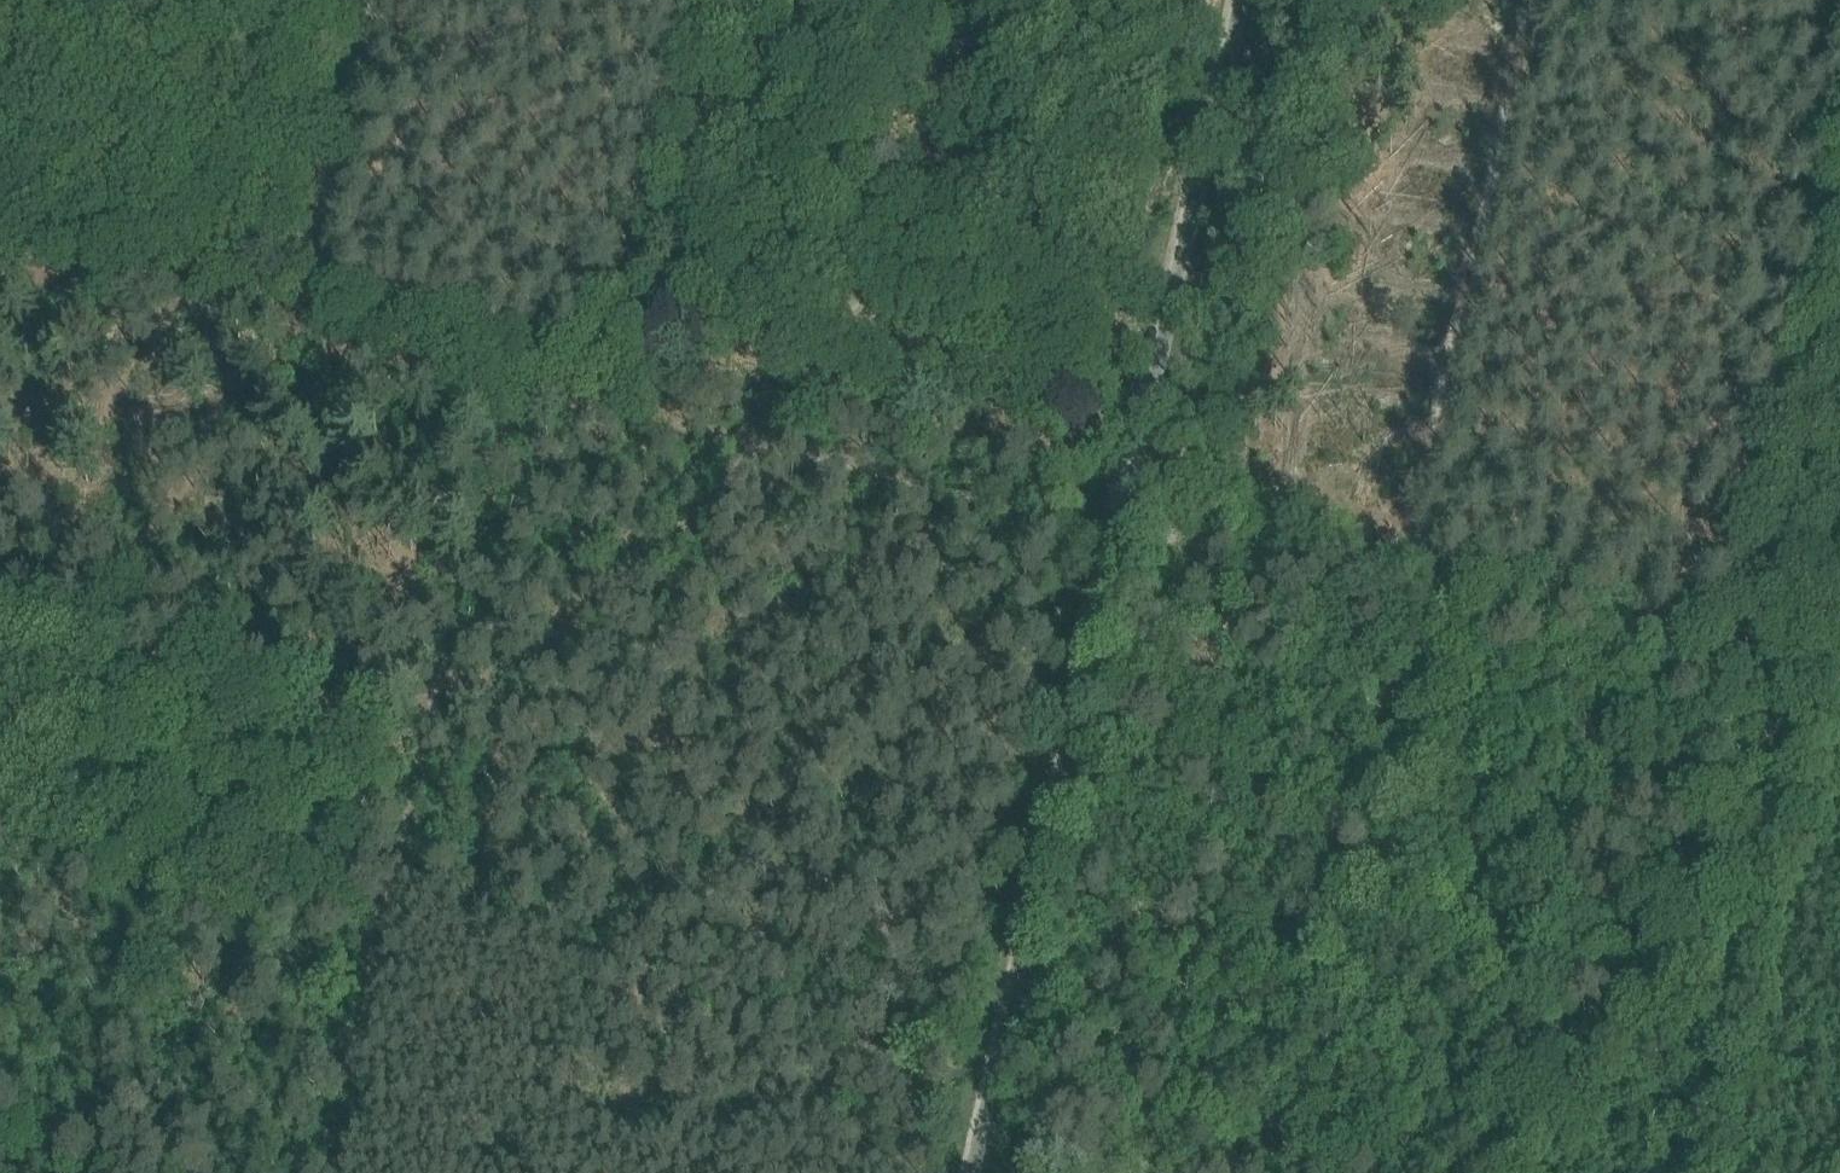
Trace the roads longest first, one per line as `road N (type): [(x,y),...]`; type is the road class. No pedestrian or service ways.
road 1 (track): [(969,1172),(1122,498)]
road 2 (track): [(1122,498),(1237,0)]

